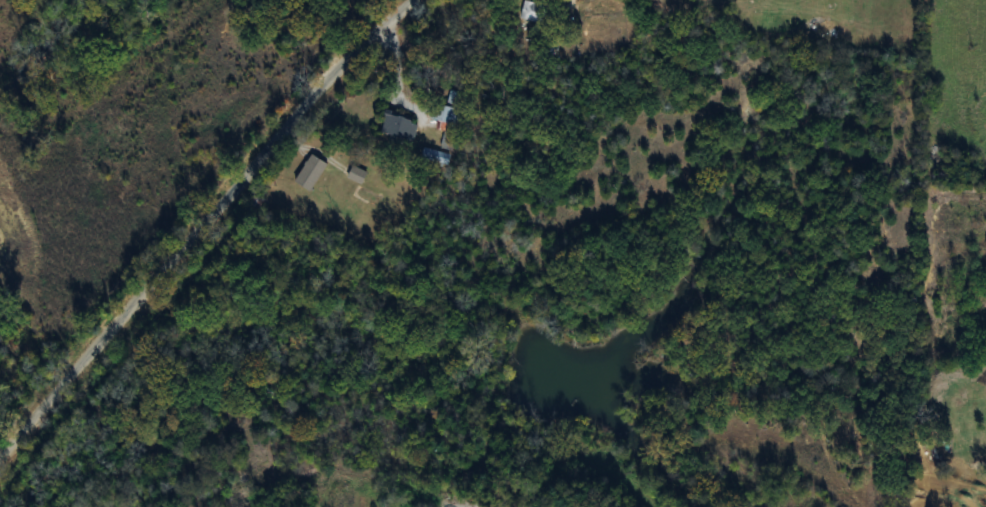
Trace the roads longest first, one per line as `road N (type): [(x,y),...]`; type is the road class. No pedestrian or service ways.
road 1 (tertiary): [(0,457),(329,78),(411,0)]

